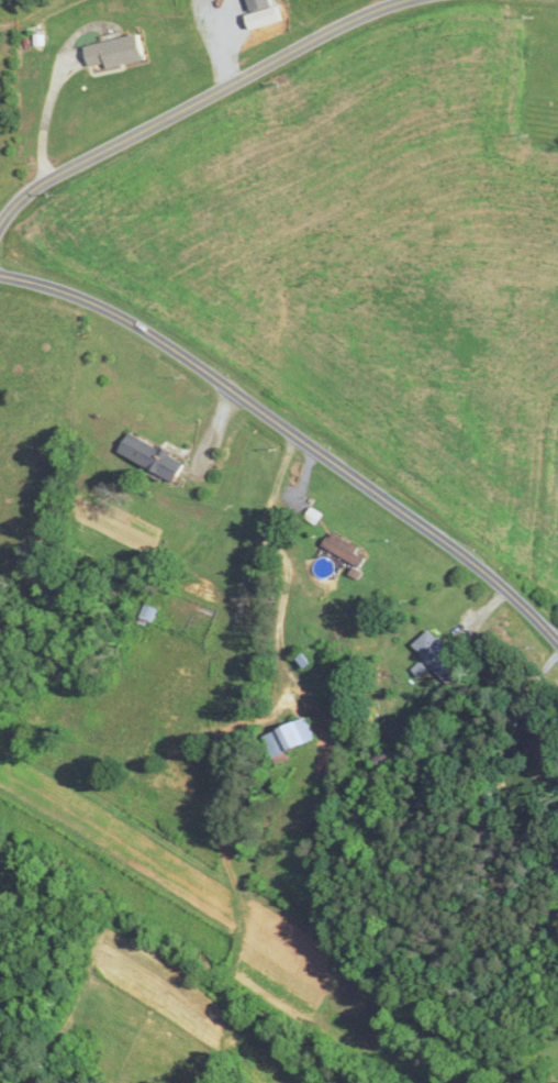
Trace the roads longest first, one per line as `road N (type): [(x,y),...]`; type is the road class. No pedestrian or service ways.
road 1 (residential): [(557,642),(481,568),(143,330),(48,285),(0,275)]
road 2 (residential): [(0,222),(31,189),(314,38),(407,0)]

